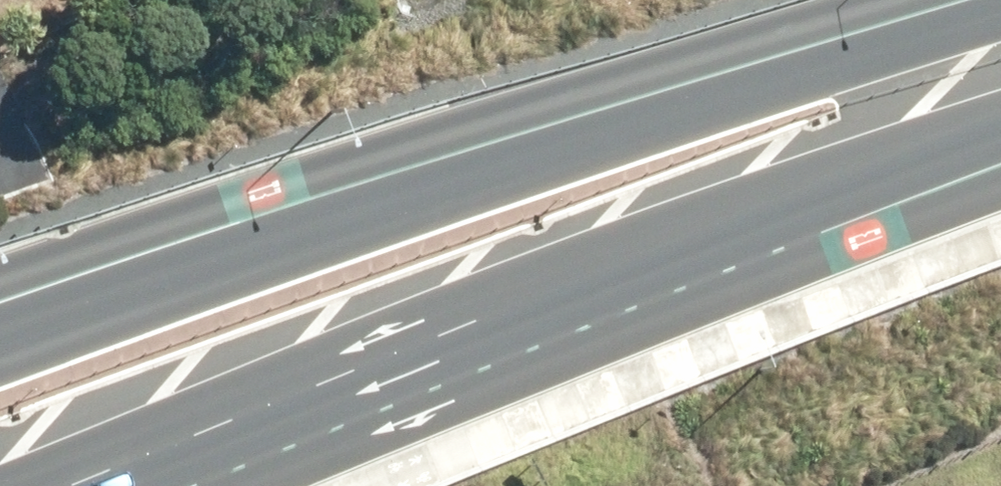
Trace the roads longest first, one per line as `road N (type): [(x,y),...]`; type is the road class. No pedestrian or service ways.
road 1 (trunk): [(0,306),(908,0)]
road 2 (trunk): [(1000,131),(105,466)]

